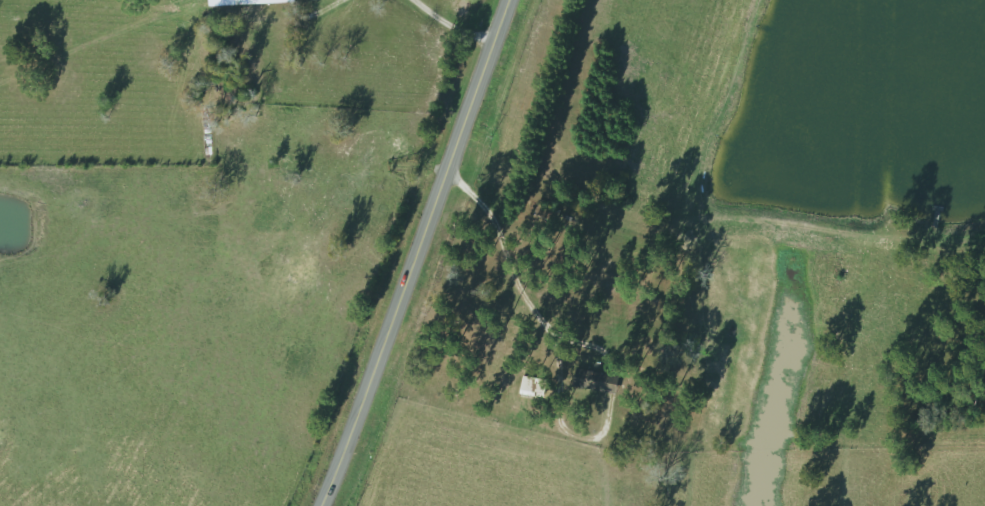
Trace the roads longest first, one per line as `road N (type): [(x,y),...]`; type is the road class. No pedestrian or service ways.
road 1 (secondary): [(505,0),(318,505)]

